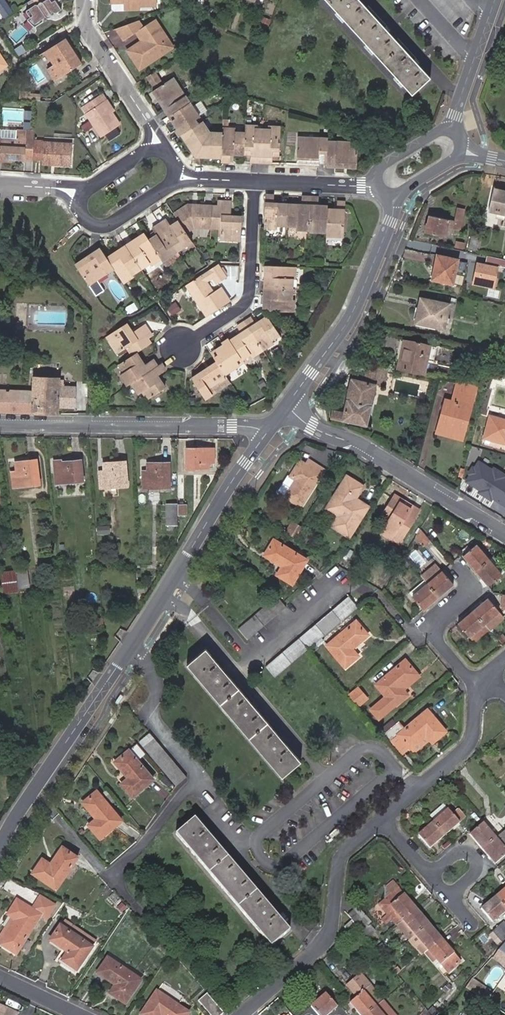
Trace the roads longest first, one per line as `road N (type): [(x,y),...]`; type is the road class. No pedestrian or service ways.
road 1 (residential): [(175,575),(251,656),(343,575),(380,594),(404,625),(434,632)]
road 2 (residential): [(0,422),(271,427)]
road 3 (residential): [(504,534),(285,408)]
road 4 (residential): [(326,779),(188,609),(164,593)]
road 5 (residential): [(394,197),(345,327),(285,408)]
road 6 (residential): [(129,647),(0,845)]
road 7 (residential): [(129,647),(157,680),(157,723),(202,780),(207,806),(235,843)]
road 8 (residential): [(254,180),(247,301),(187,342)]
road 9 (residential): [(256,837),(268,863),(280,865),(398,768)]
road 10 (residential): [(271,427),(175,575)]
road 11 (residential): [(82,0),(82,22),(158,142)]
road 12 (residential): [(385,819),(342,855),(329,939),(320,947)]
road 13 (residential): [(76,194),(82,219),(105,226),(181,178)]
road 14 (residential): [(480,679),(472,741),(416,790)]
road 15 (residential): [(235,843),(320,947)]
road 16 (residential): [(254,180),(378,186)]

